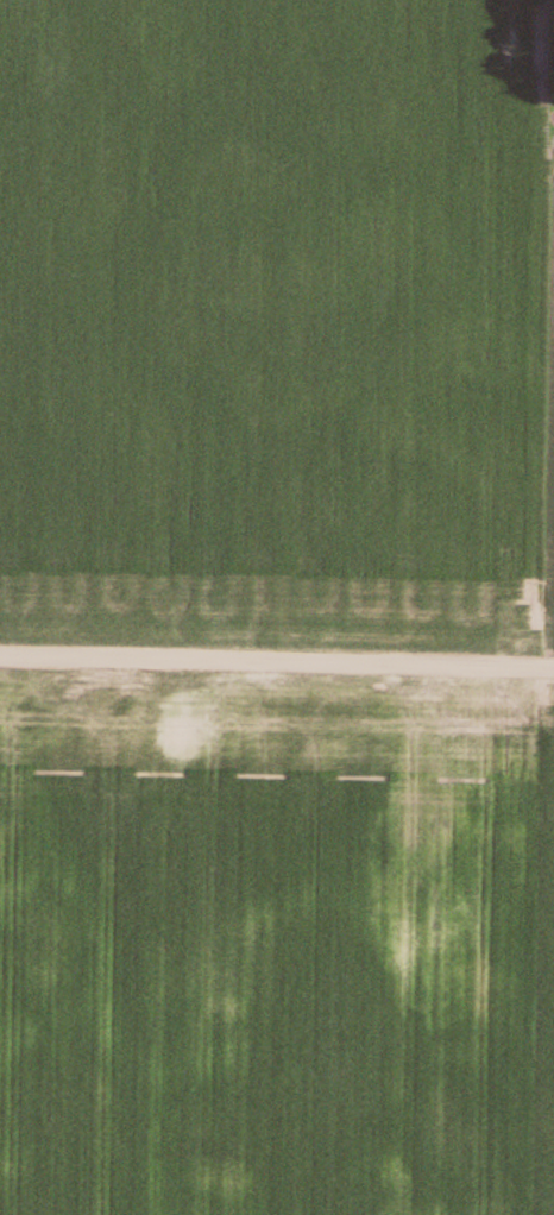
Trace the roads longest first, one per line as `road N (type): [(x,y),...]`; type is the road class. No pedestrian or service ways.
road 1 (residential): [(553,671),(0,660)]

